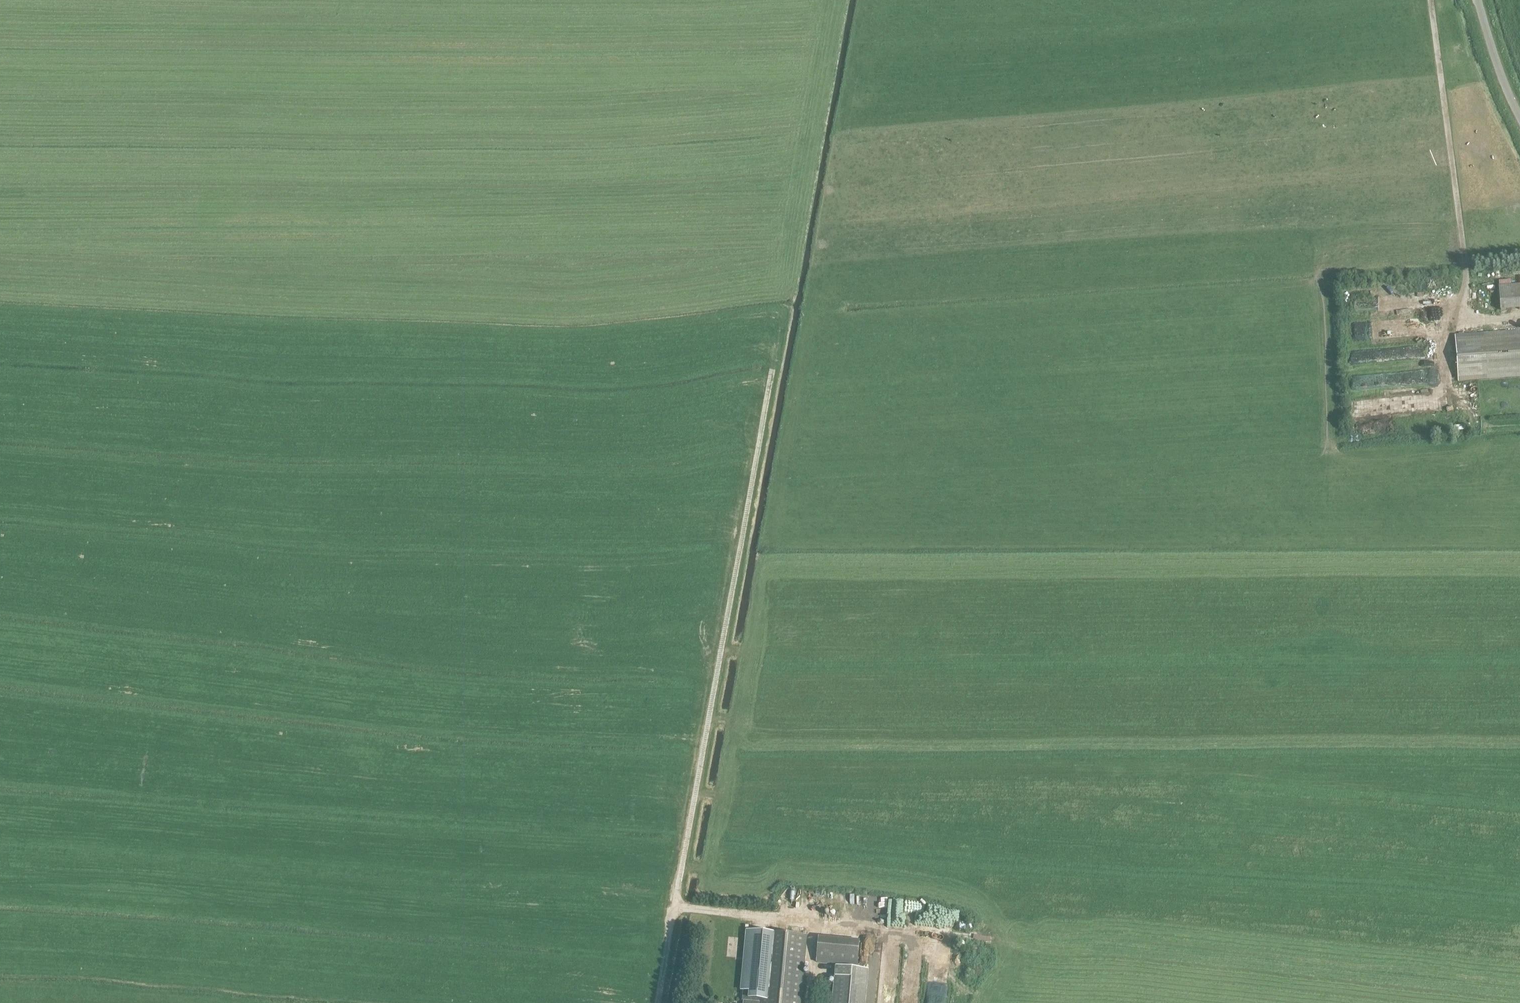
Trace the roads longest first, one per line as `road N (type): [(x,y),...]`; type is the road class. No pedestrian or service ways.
road 1 (track): [(783,314),(658,1002)]
road 2 (track): [(1429,0),(1470,320)]
road 3 (track): [(841,0),(800,233)]
road 4 (unclassified): [(1519,119),(1478,0)]

